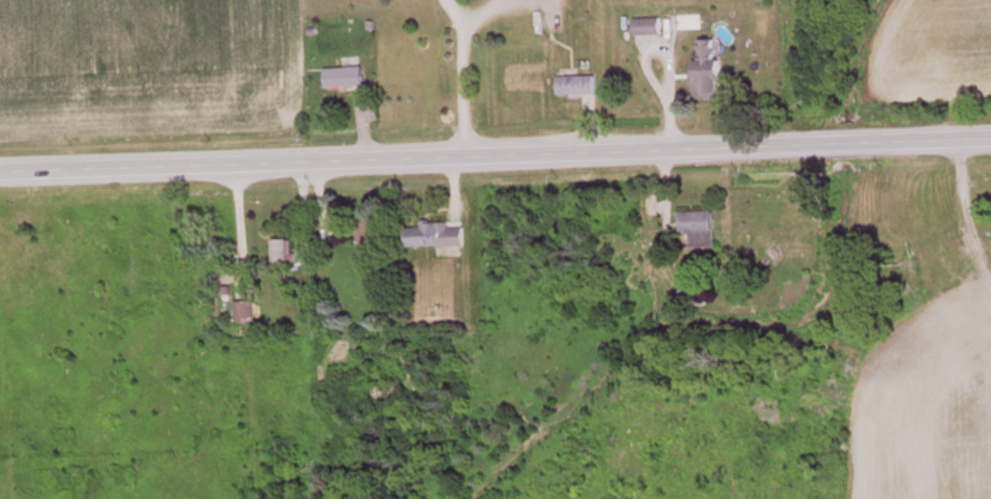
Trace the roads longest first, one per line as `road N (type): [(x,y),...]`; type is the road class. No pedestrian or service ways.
road 1 (secondary): [(0,169),(990,136)]

